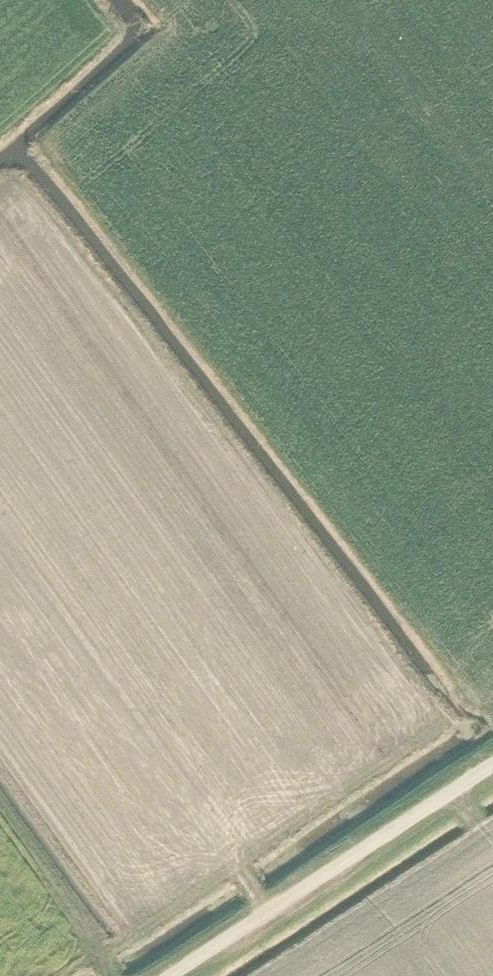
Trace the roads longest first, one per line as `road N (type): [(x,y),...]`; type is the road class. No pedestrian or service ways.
road 1 (unclassified): [(171,975),(492,764)]

